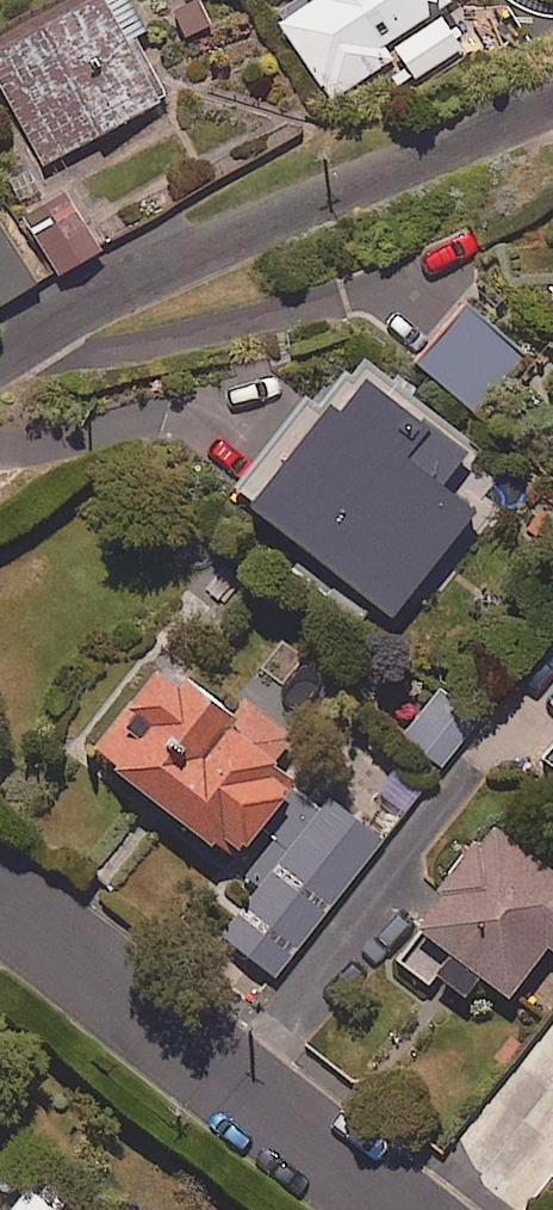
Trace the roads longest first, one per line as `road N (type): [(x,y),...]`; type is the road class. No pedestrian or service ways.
road 1 (residential): [(0,354),(69,307),(178,255),(552,97)]
road 2 (residential): [(399,1209),(0,894)]

